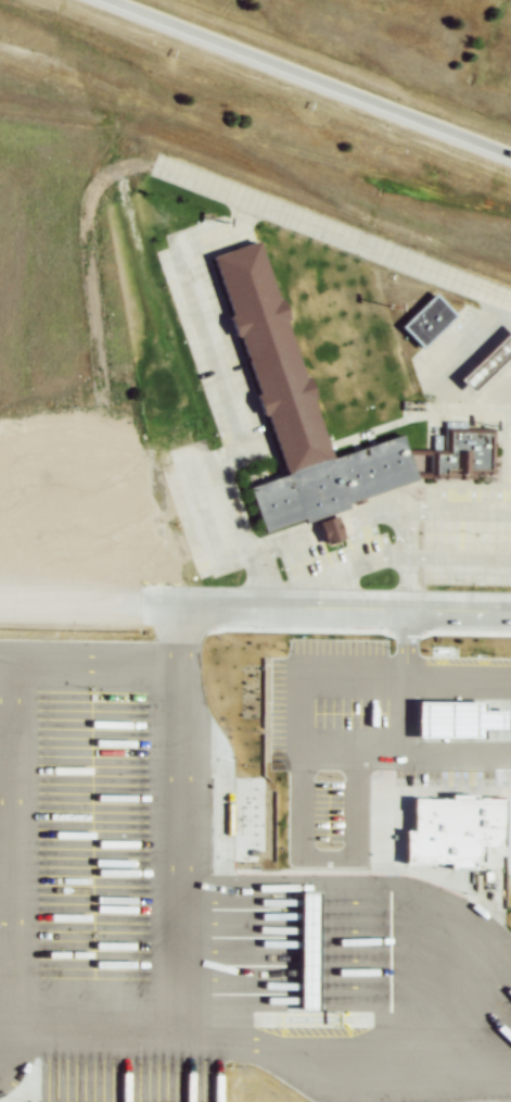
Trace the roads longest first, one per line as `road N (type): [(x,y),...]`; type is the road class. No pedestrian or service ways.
road 1 (motorway): [(106,0),(510,154)]
road 2 (residential): [(159,167),(510,303)]
road 3 (residential): [(149,599),(510,604)]

